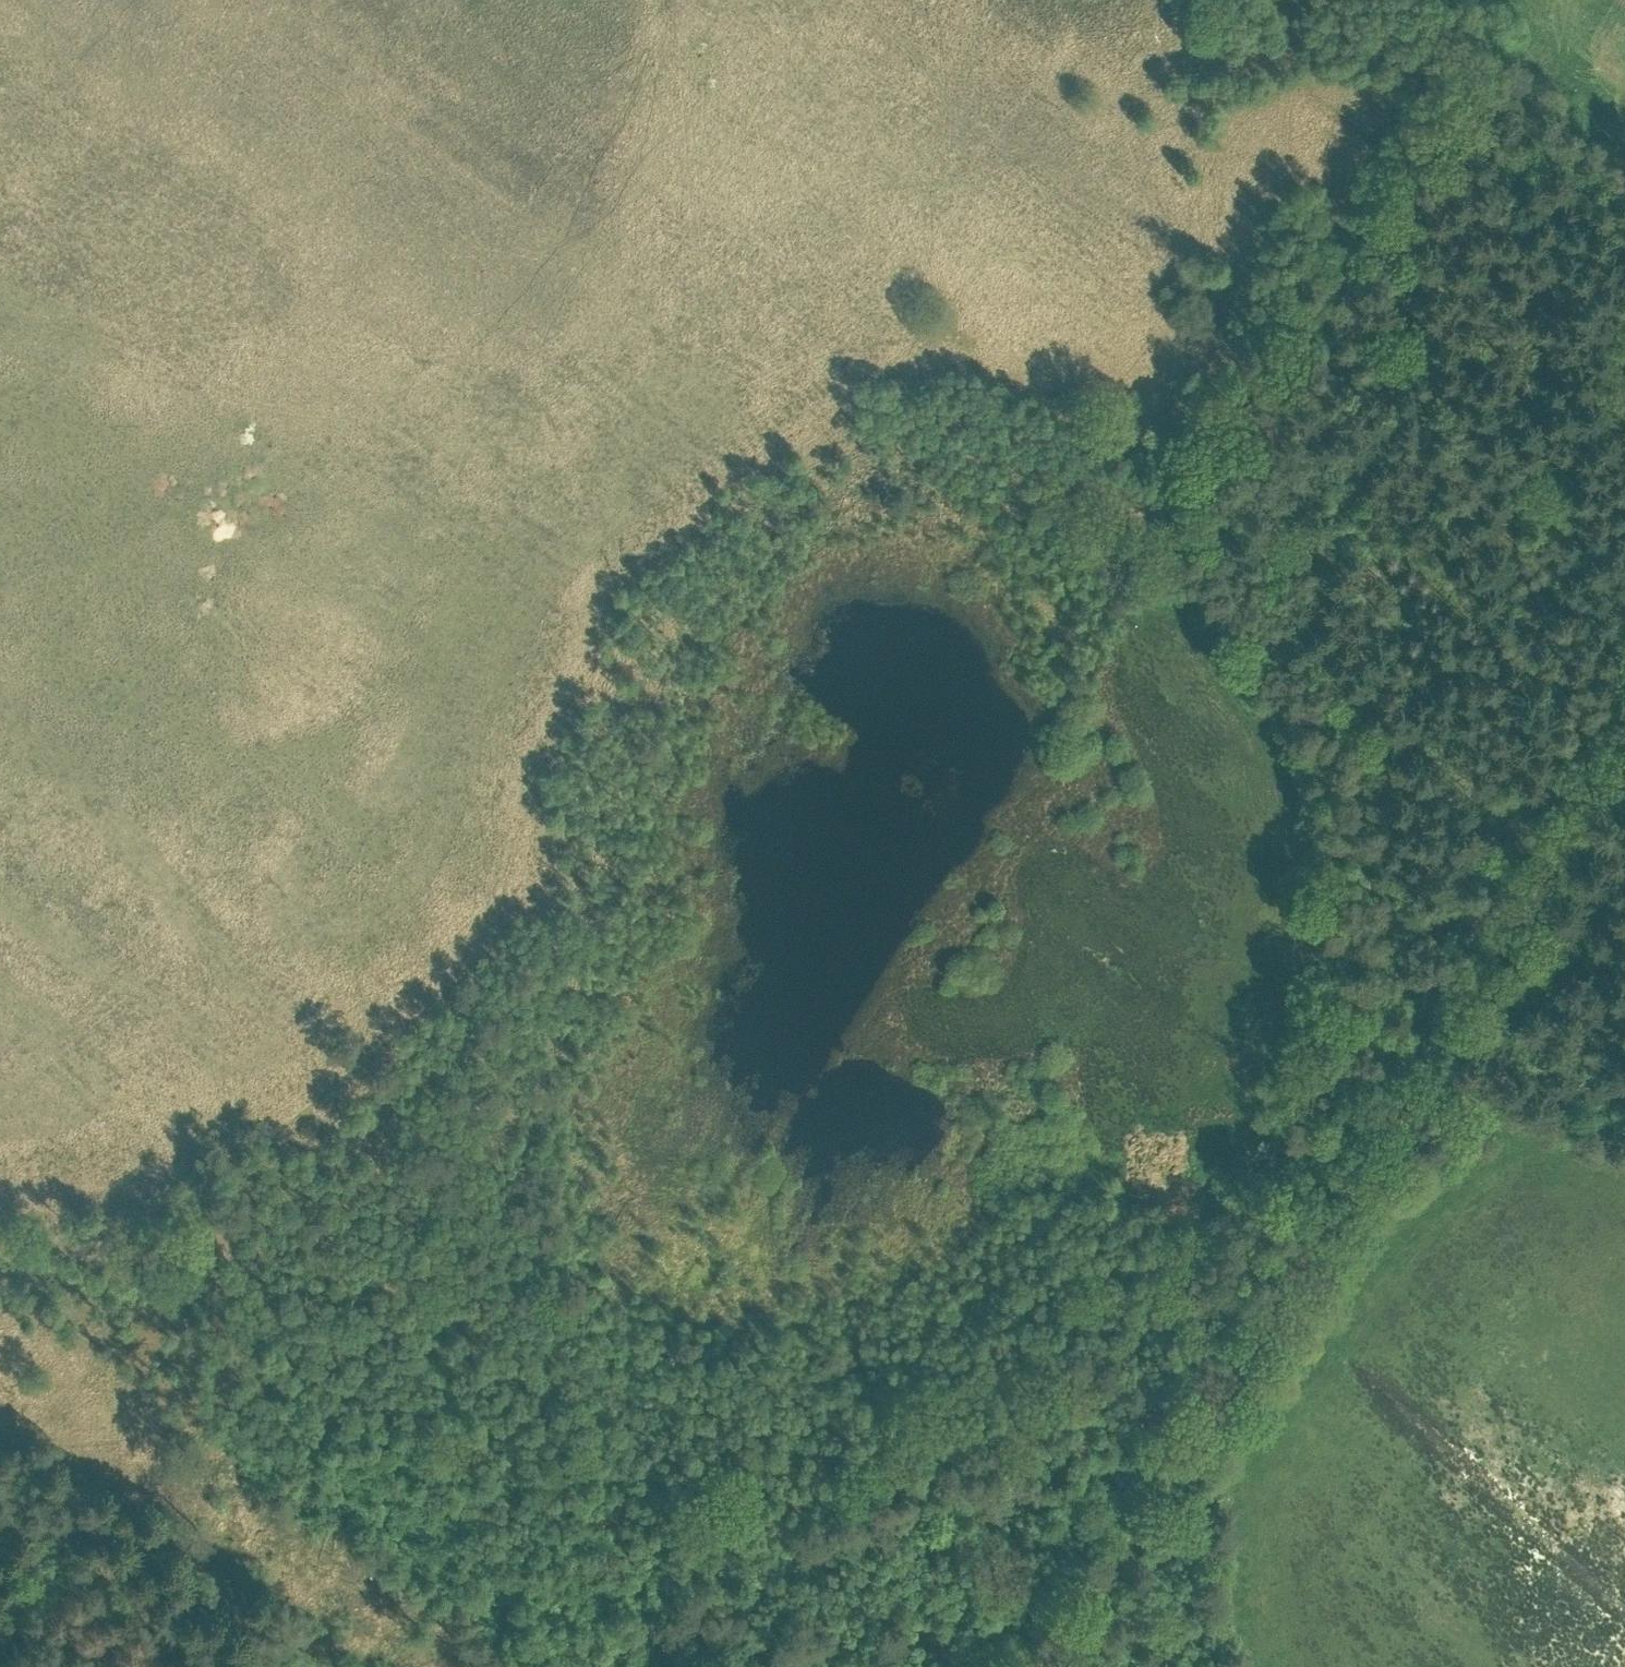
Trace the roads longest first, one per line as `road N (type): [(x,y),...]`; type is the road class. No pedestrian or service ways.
road 1 (track): [(1040,1666),(1624,765)]
road 2 (track): [(1472,0),(1624,106)]

